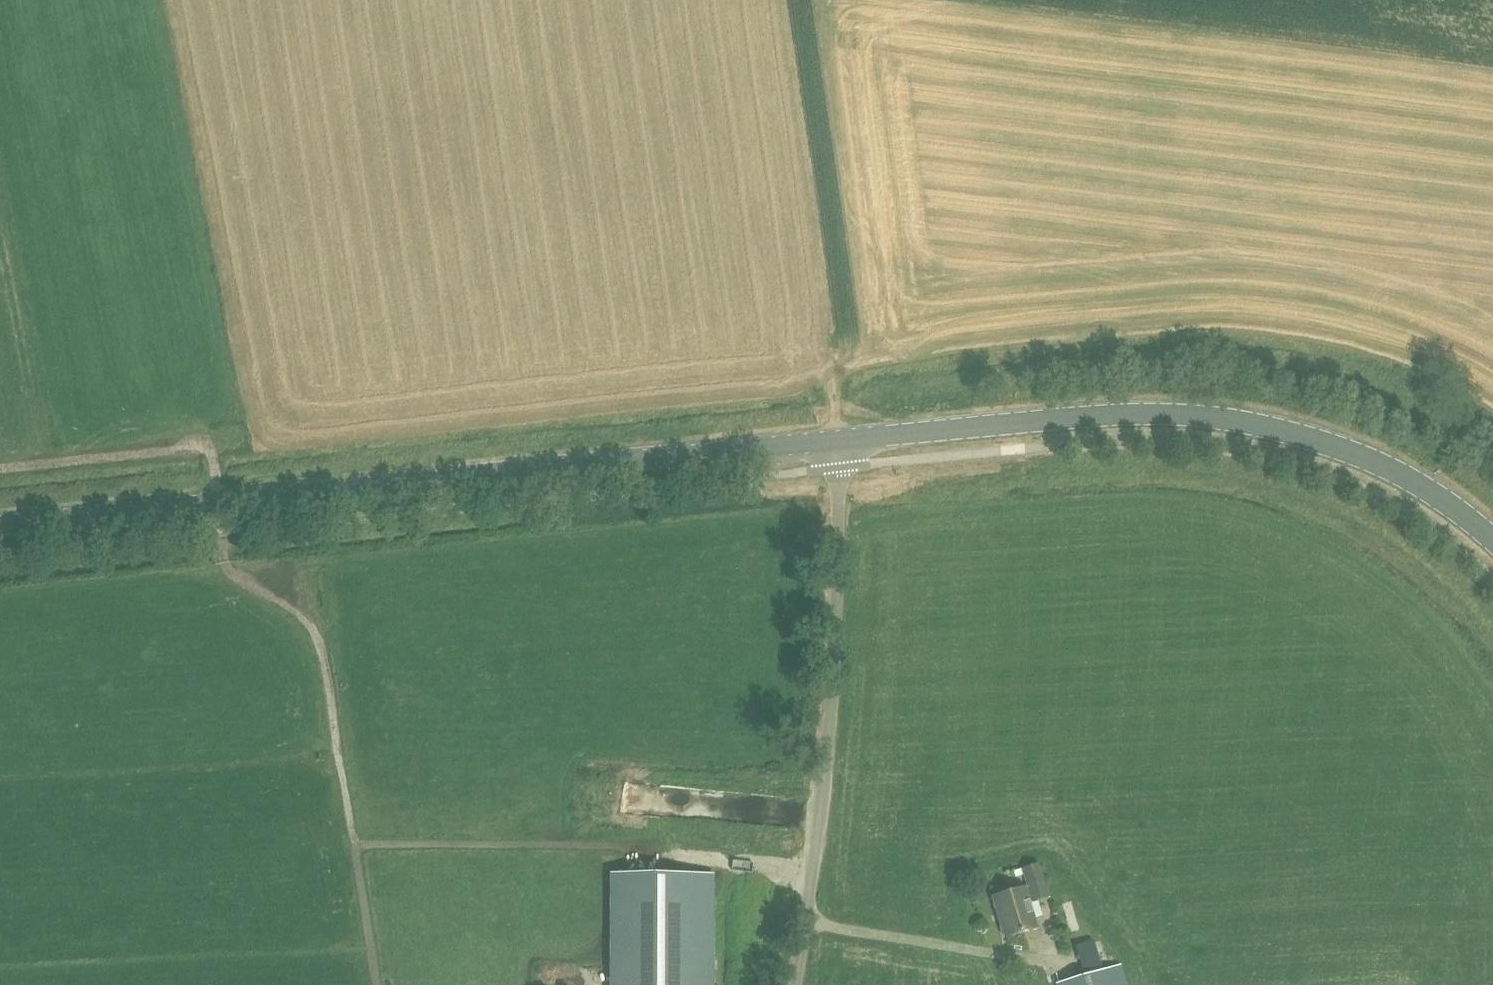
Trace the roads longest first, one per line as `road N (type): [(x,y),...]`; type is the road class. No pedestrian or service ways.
road 1 (tertiary): [(836,440),(0,525)]
road 2 (tertiary): [(1492,538),(1372,459),(1213,416),(1055,416),(836,440)]
road 3 (unclassified): [(795,984),(828,740),(836,440)]

